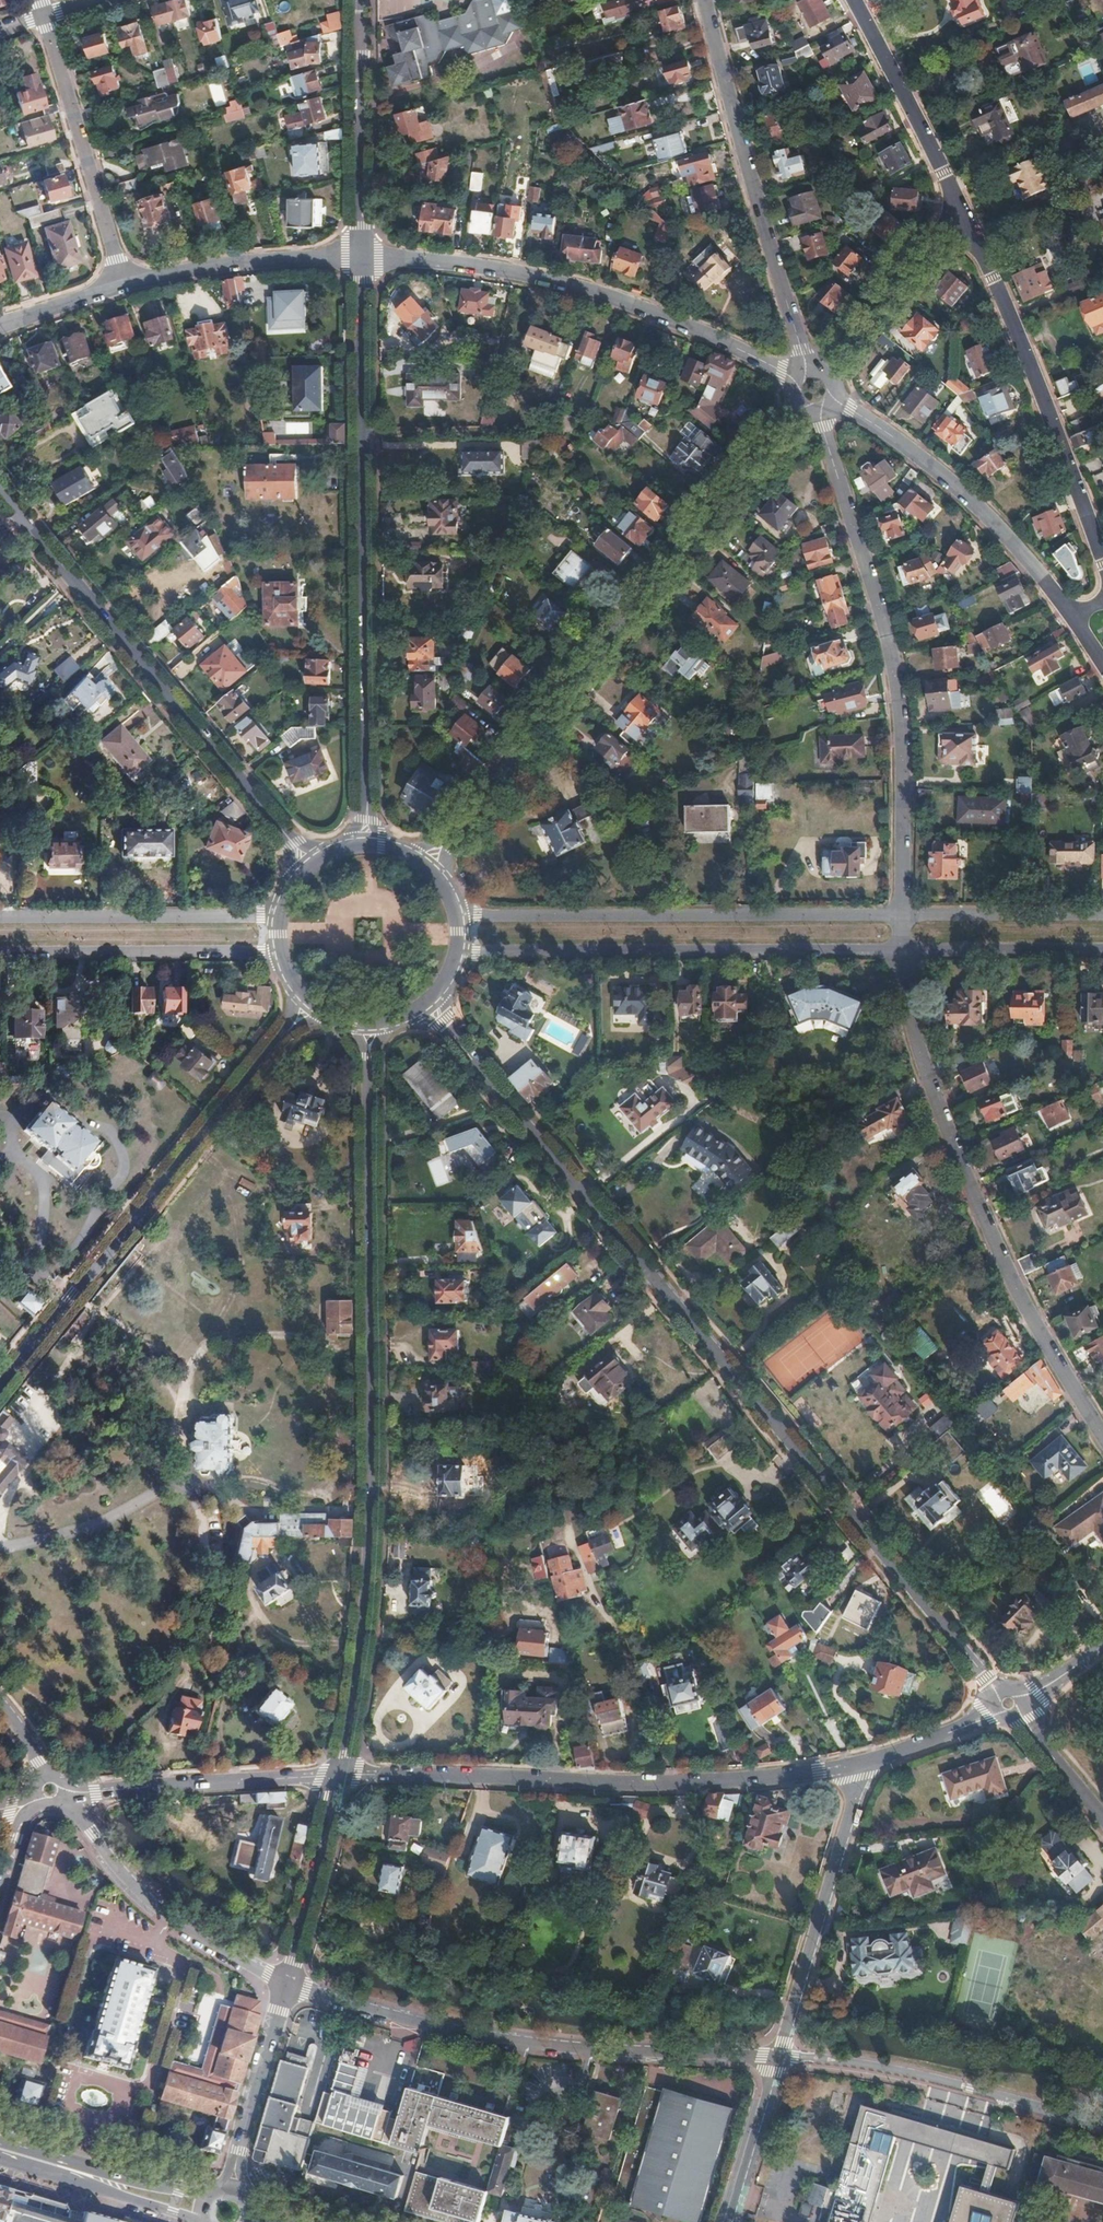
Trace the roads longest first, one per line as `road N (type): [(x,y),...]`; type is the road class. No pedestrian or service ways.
road 1 (residential): [(999,1692),(446,1029)]
road 2 (residential): [(341,1776),(371,1548),(370,1059)]
road 3 (residential): [(447,842),(796,409)]
road 4 (residential): [(367,807),(360,258)]
road 5 (residential): [(903,949),(919,1050),(959,1161),(1012,1280),(1102,1438)]
road 6 (residential): [(341,1776),(684,1784),(865,1764)]
road 7 (residential): [(820,415),(897,693),(901,915)]
road 8 (residential): [(287,1982),(526,2039),(780,2055)]
road 9 (residential): [(292,1027),(0,1386)]
road 10 (residential): [(0,492),(292,845)]
road 11 (residential): [(793,380),(673,321),(567,286),(459,264),(360,258)]
road 12 (residential): [(456,962),(476,950),(903,949)]
road 13 (residential): [(901,915),(476,915),(455,903)]
road 14 (residential): [(702,0),(806,369)]
road 15 (residential): [(1102,566),(1038,387),(963,215)]
road 16 (residential): [(780,2055),(911,2072),(1102,2123)]
road 17 (residential): [(836,399),(980,508),(1074,618)]
road 18 (residential): [(865,1764),(780,2055)]
road 19 (residential): [(60,1799),(162,1910),(287,1982)]
road 20 (residential): [(282,904),(260,915),(0,916)]
road 21 (residential): [(0,952),(261,952),(281,959)]
road 22 (residential): [(42,15),(122,283)]
road 23 (residential): [(63,1790),(341,1776)]
road 24 (residential): [(360,258),(358,0)]
road 25 (residential): [(963,215),(854,0)]
road 26 (residential): [(360,258),(240,263),(122,283)]
road 27 (residential): [(287,1982),(341,1776)]
road 28 (residential): [(828,373),(963,215)]
road 29 (residential): [(1102,915),(901,915)]
road 30 (residential): [(903,949),(1102,948)]
road 31 (residential): [(238,2150),(287,1982)]
road 32 (residential): [(780,2055),(729,2221)]
road 33 (residential): [(865,1764),(997,1710)]
road 34 (residential): [(1102,1816),(1016,1713)]
road 35 (residential): [(122,283),(0,324)]
road 36 (primary): [(0,2151),(121,2187)]

